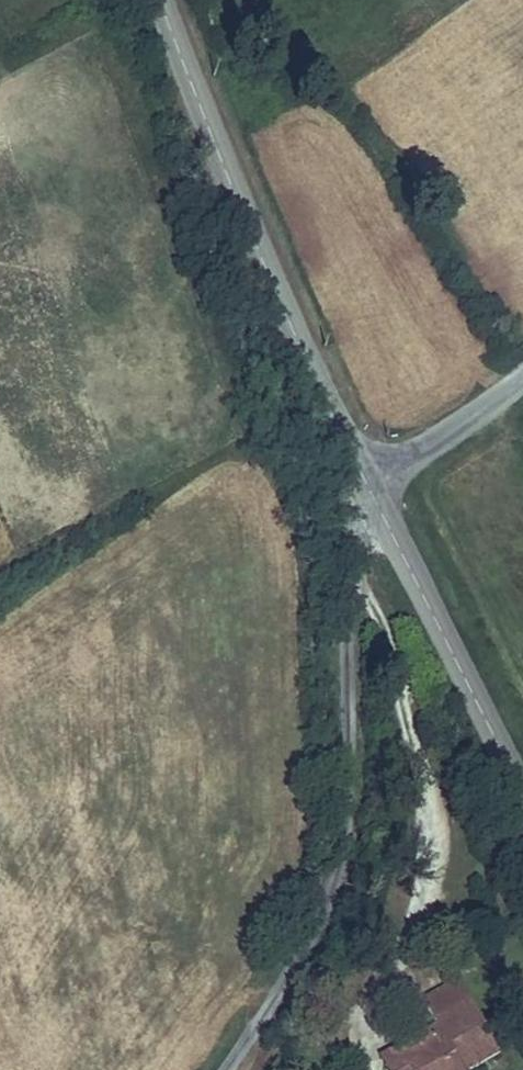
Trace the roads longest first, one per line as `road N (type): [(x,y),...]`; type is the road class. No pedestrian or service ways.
road 1 (residential): [(372,488),(350,595),(352,829),(344,878),(327,918),(225,1069)]
road 2 (tertiary): [(165,0),(259,242),(372,488)]
road 3 (tertiary): [(372,488),(522,790)]
road 4 (unclassified): [(372,488),(522,381)]

